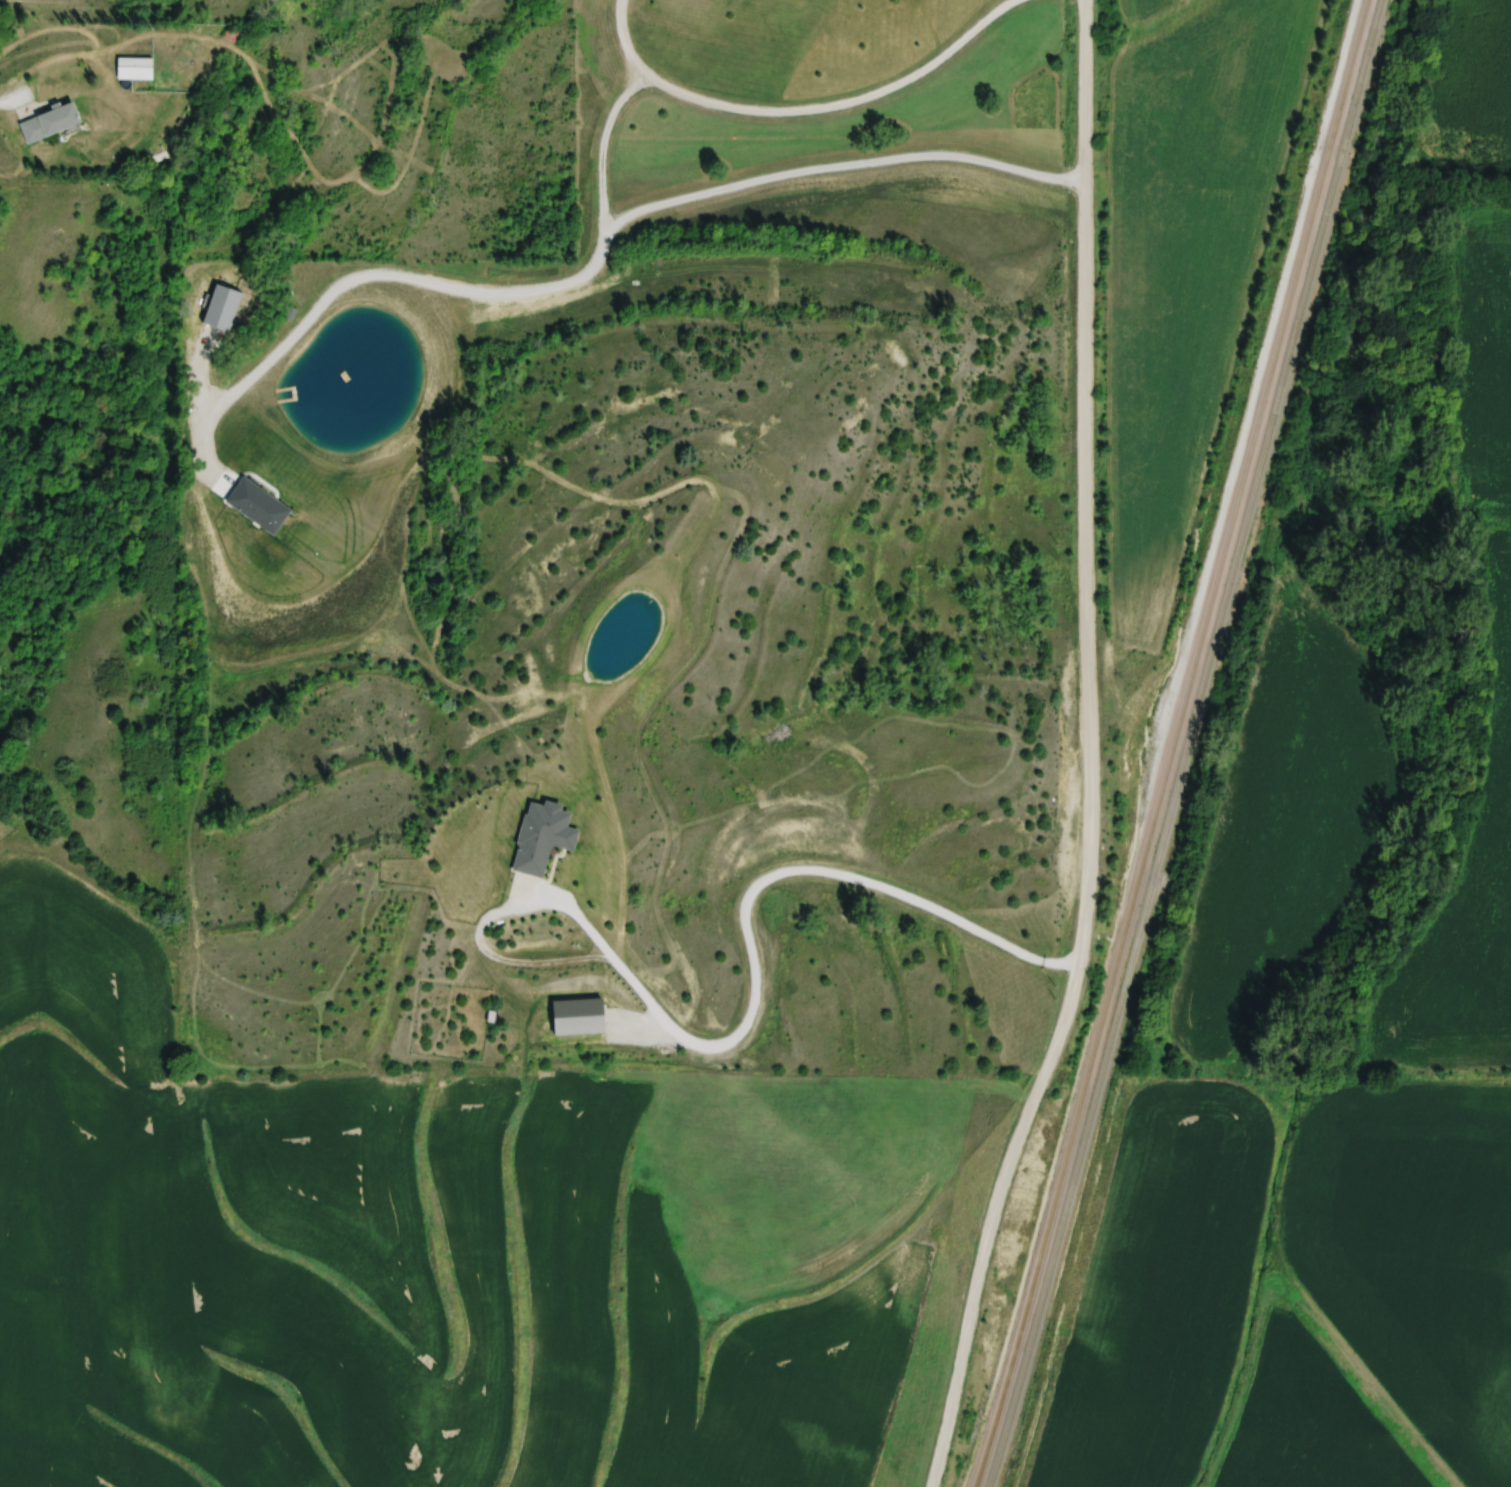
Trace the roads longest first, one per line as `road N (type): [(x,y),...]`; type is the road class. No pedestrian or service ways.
road 1 (residential): [(952,1486),(1072,996),(1091,854),(1081,0)]

